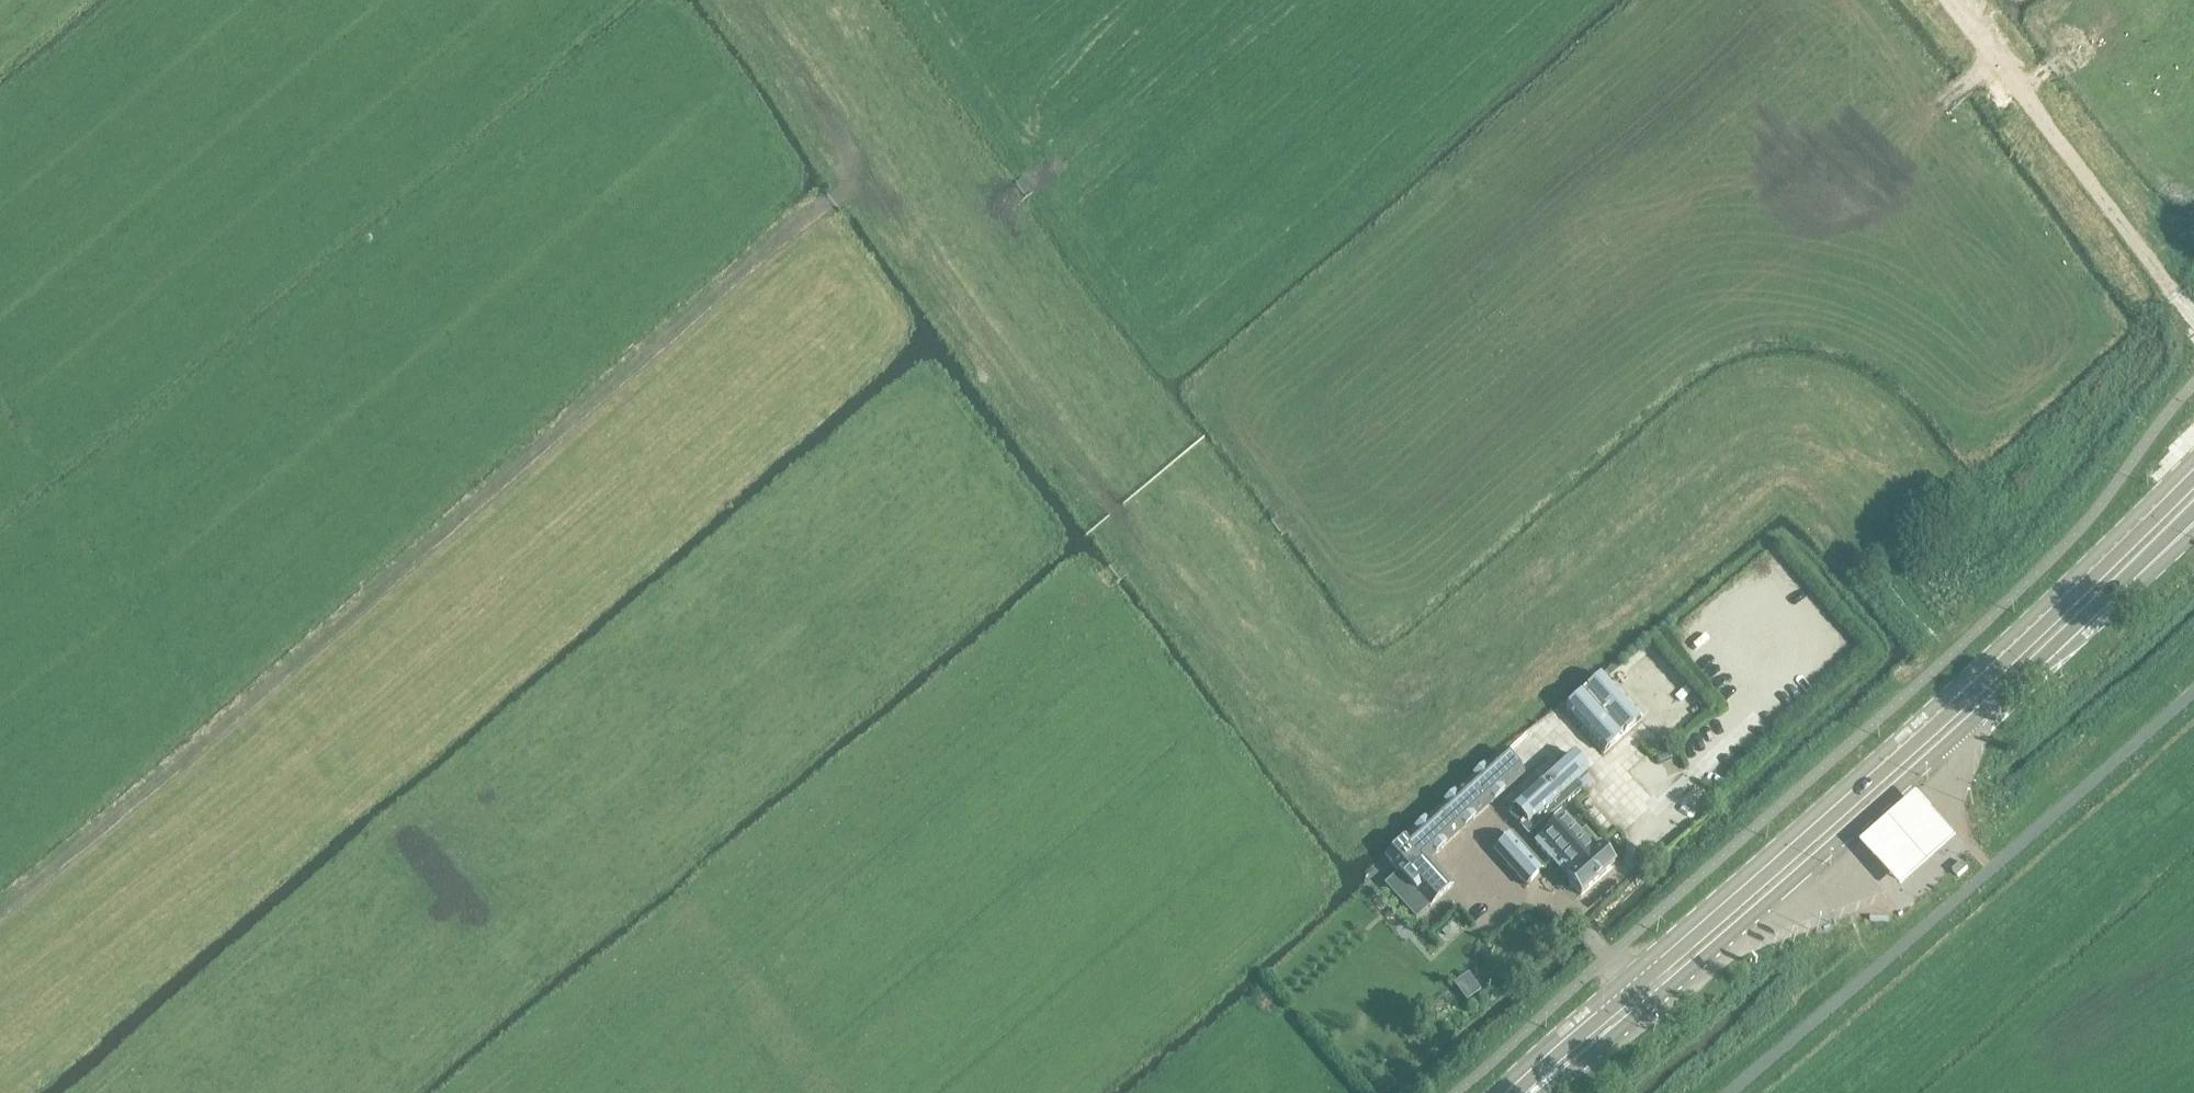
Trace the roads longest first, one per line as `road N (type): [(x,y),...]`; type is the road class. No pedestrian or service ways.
road 1 (track): [(0,925),(303,674),(833,203),(855,165),(1148,546),(1123,565)]
road 2 (track): [(1247,548),(1289,518),(1358,507),(1808,115),(1900,111),(2002,73)]
road 3 (secondary): [(2193,476),(2036,633),(1522,1092)]
road 4 (secondary): [(1525,1092),(1566,1075),(1774,895),(2193,512)]
road 5 (track): [(702,906),(1123,565)]
road 6 (track): [(1946,0),(2193,316)]
road 7 (track): [(702,906),(477,1092)]
road 8 (track): [(855,165),(743,0)]

